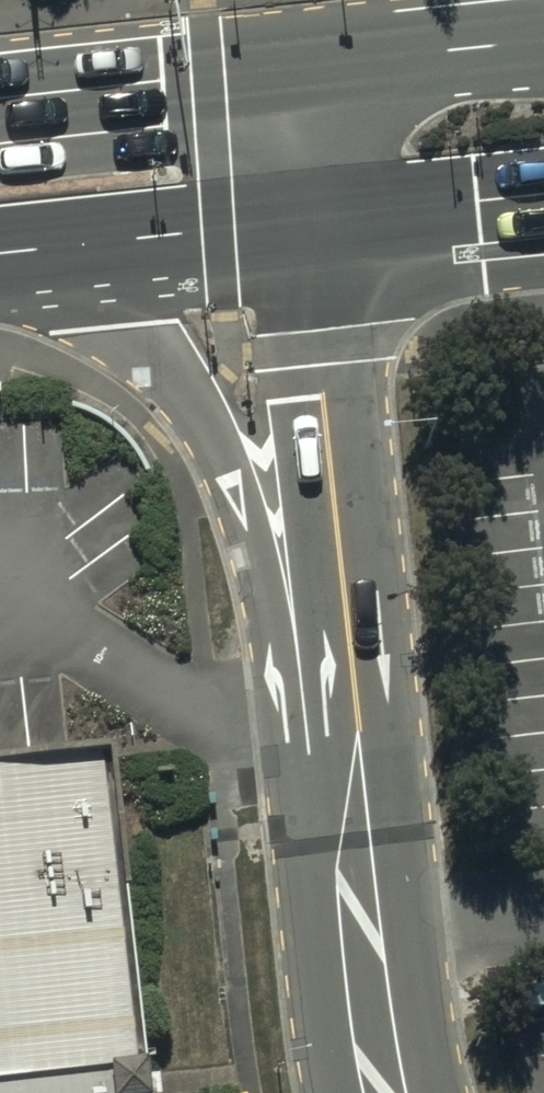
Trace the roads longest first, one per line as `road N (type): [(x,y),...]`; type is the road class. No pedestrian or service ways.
road 1 (unclassified): [(356,693),(270,590),(223,460),(186,391),(158,358),(110,326),(0,279)]
road 2 (unclassified): [(388,1092),(356,693)]
road 3 (unclassified): [(356,693),(319,329)]
road 4 (primary): [(308,215),(0,248)]
road 5 (primary): [(0,98),(291,67)]
road 6 (primary): [(291,67),(543,40)]
road 7 (primary): [(543,189),(308,215)]
road 8 (primary): [(543,272),(385,295),(319,329)]
road 9 (unclassified): [(308,215),(291,67)]

